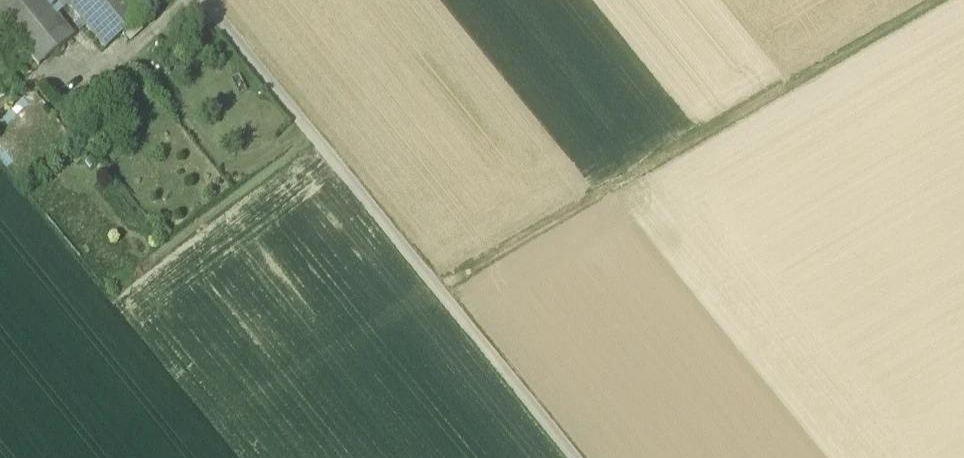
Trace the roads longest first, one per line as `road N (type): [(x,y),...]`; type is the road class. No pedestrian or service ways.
road 1 (track): [(963,0),(447,295)]
road 2 (track): [(447,295),(206,0)]
road 3 (track): [(182,457),(447,295)]
road 4 (track): [(580,457),(447,295)]

